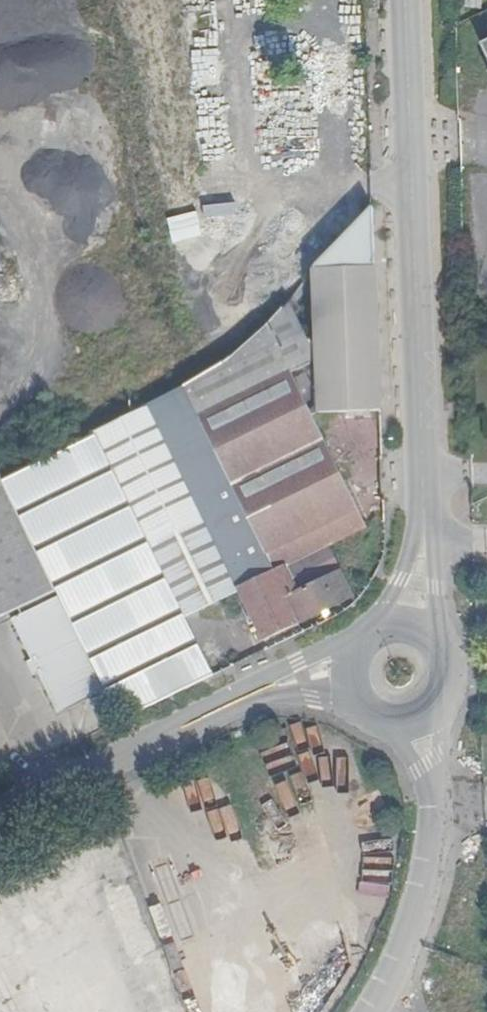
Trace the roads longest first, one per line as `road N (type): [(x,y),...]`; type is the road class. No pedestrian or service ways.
road 1 (unclassified): [(405,0),(422,542)]
road 2 (primary): [(285,1011),(339,864),(376,720)]
road 3 (unclassified): [(245,694),(0,815)]
road 4 (unclassified): [(376,720),(416,722),(434,712),(446,695),(449,655)]

